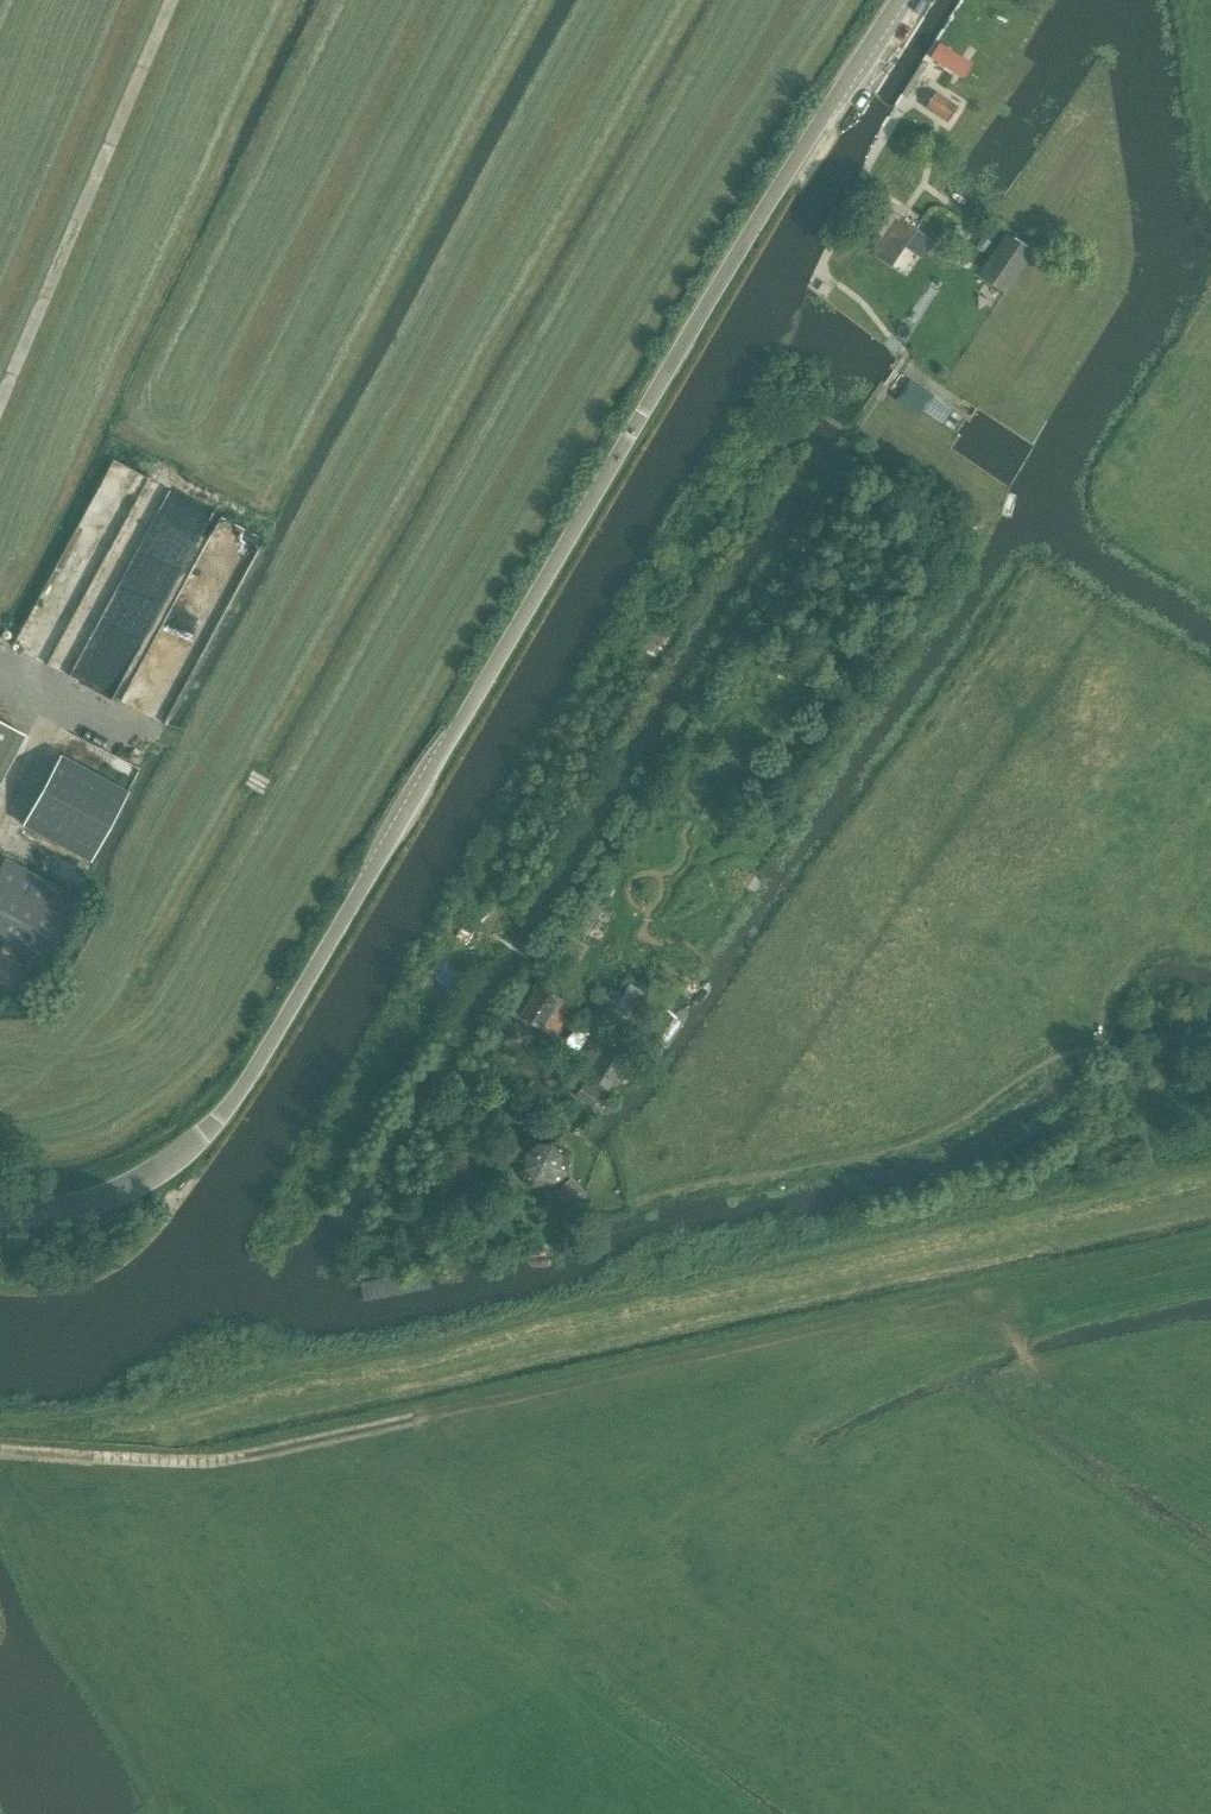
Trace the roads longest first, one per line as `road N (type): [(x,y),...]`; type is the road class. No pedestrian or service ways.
road 1 (unclassified): [(0,1210),(88,1204),(149,1179),(210,1128),(262,1059),(692,329),(899,0)]
road 2 (track): [(0,407),(170,0)]
road 3 (track): [(0,1450),(208,1462),(408,1420)]
road 4 (track): [(0,664),(270,790)]

